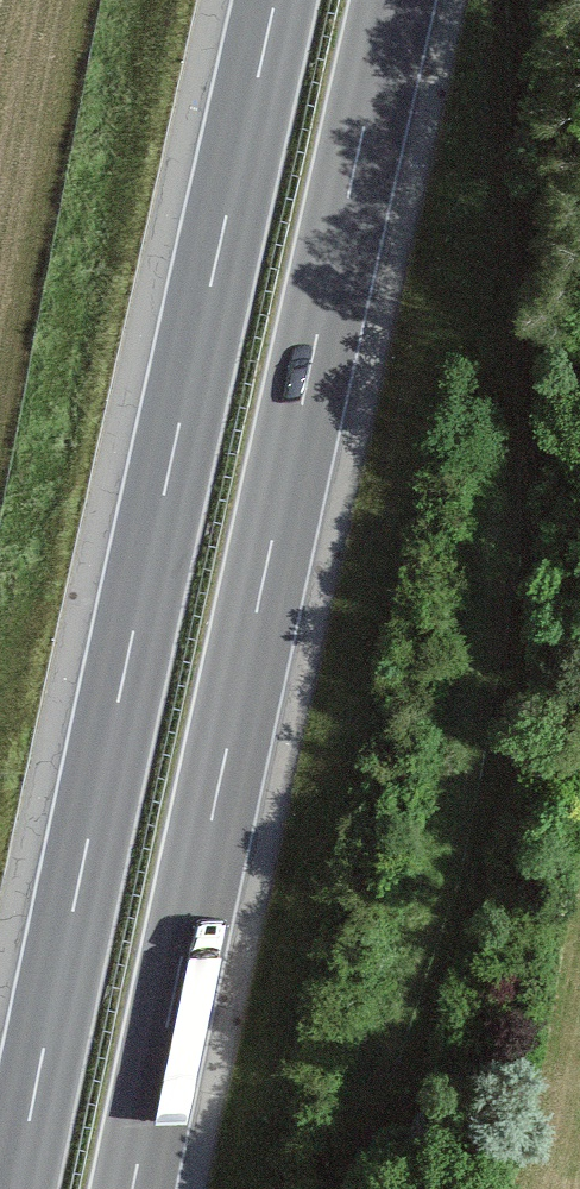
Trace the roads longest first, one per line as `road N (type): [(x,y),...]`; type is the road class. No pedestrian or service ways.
road 1 (motorway): [(132,1188),(392,0)]
road 2 (motorway): [(274,0),(14,1188)]
road 3 (track): [(357,1188),(442,901),(579,322)]

